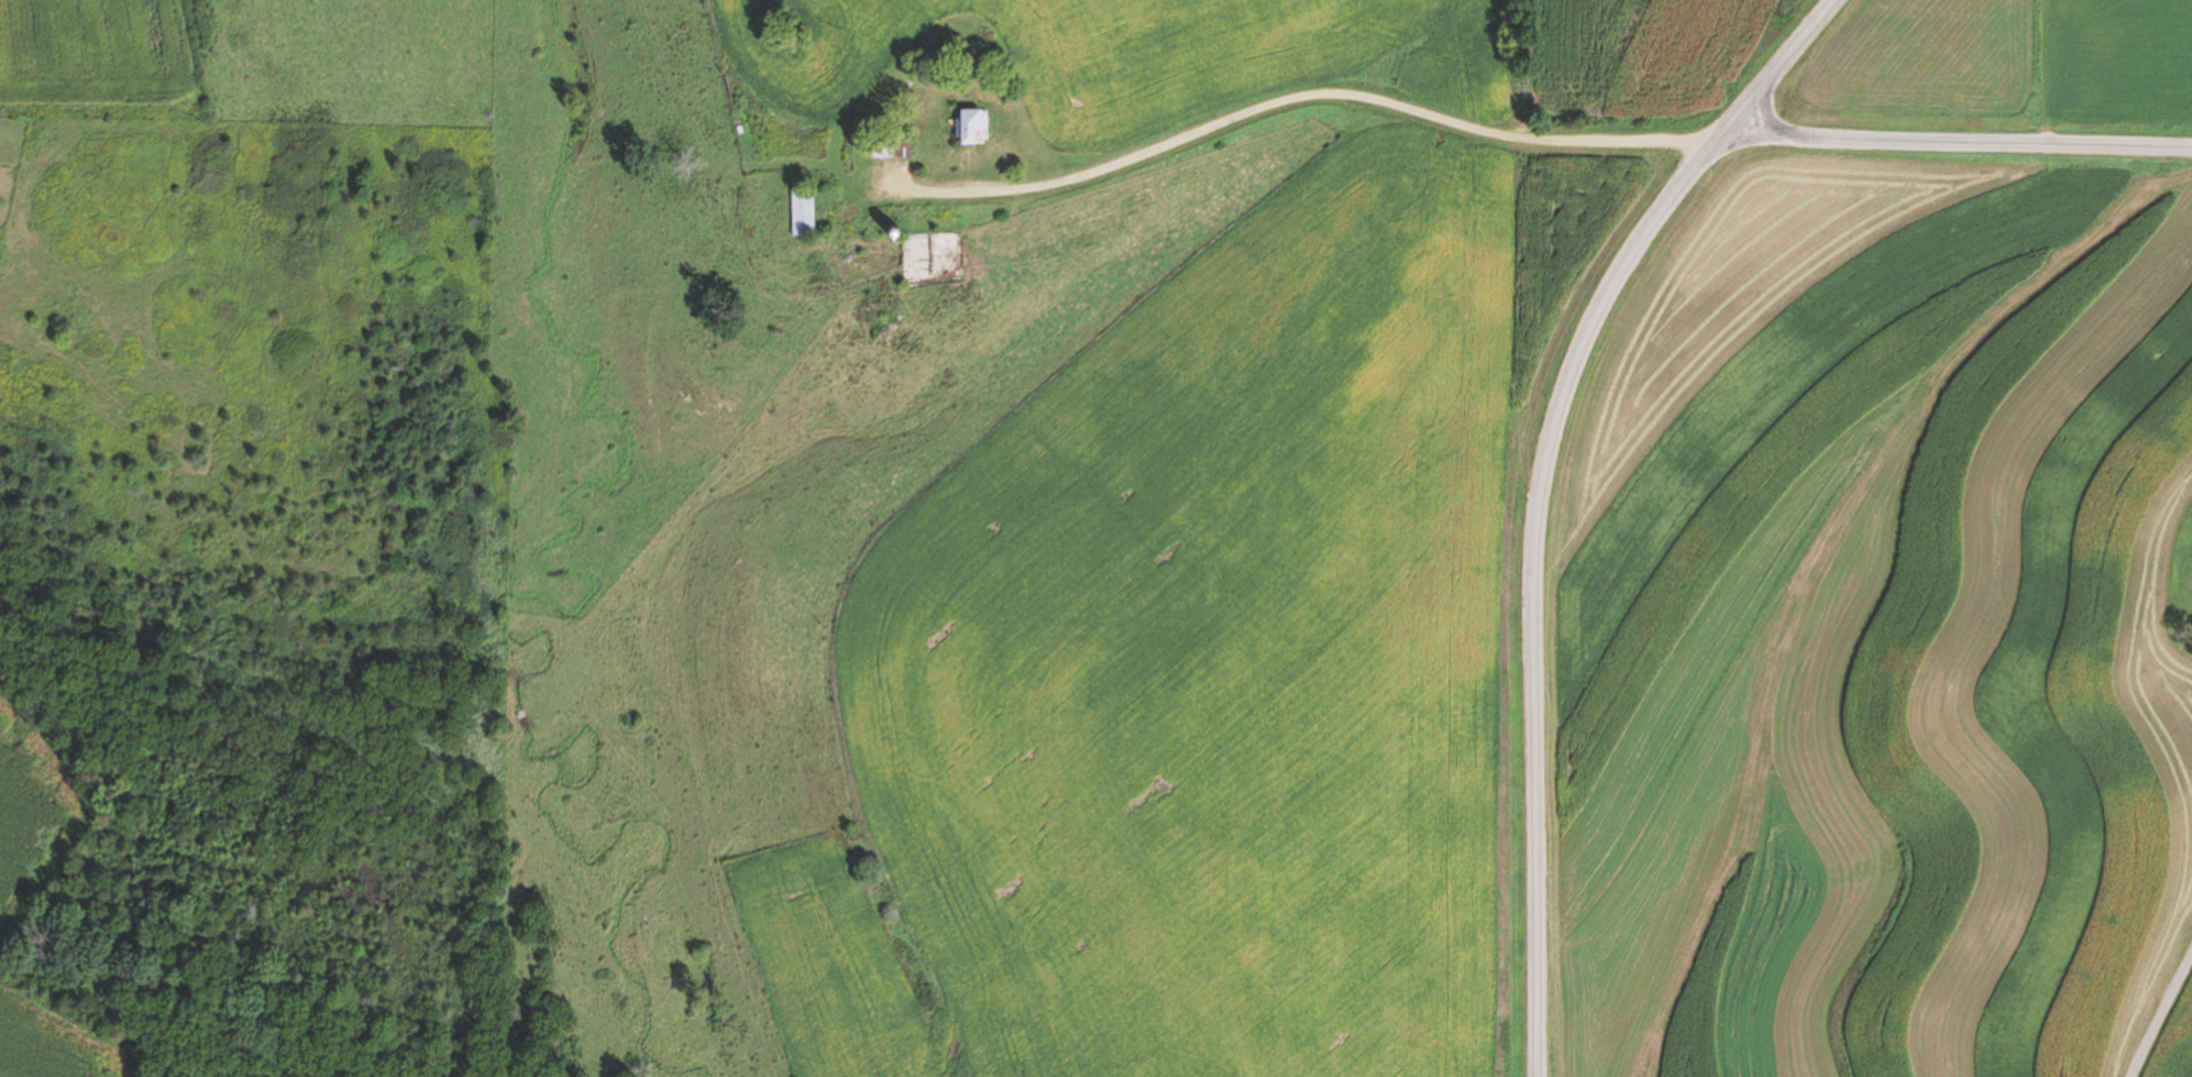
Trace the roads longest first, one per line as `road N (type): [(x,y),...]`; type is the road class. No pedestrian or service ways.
road 1 (secondary): [(1545,517),(1560,429),(1624,279),(1723,141),(1844,0)]
road 2 (secondary): [(1531,1076),(1545,517)]
road 3 (residential): [(1723,141),(2191,155)]

